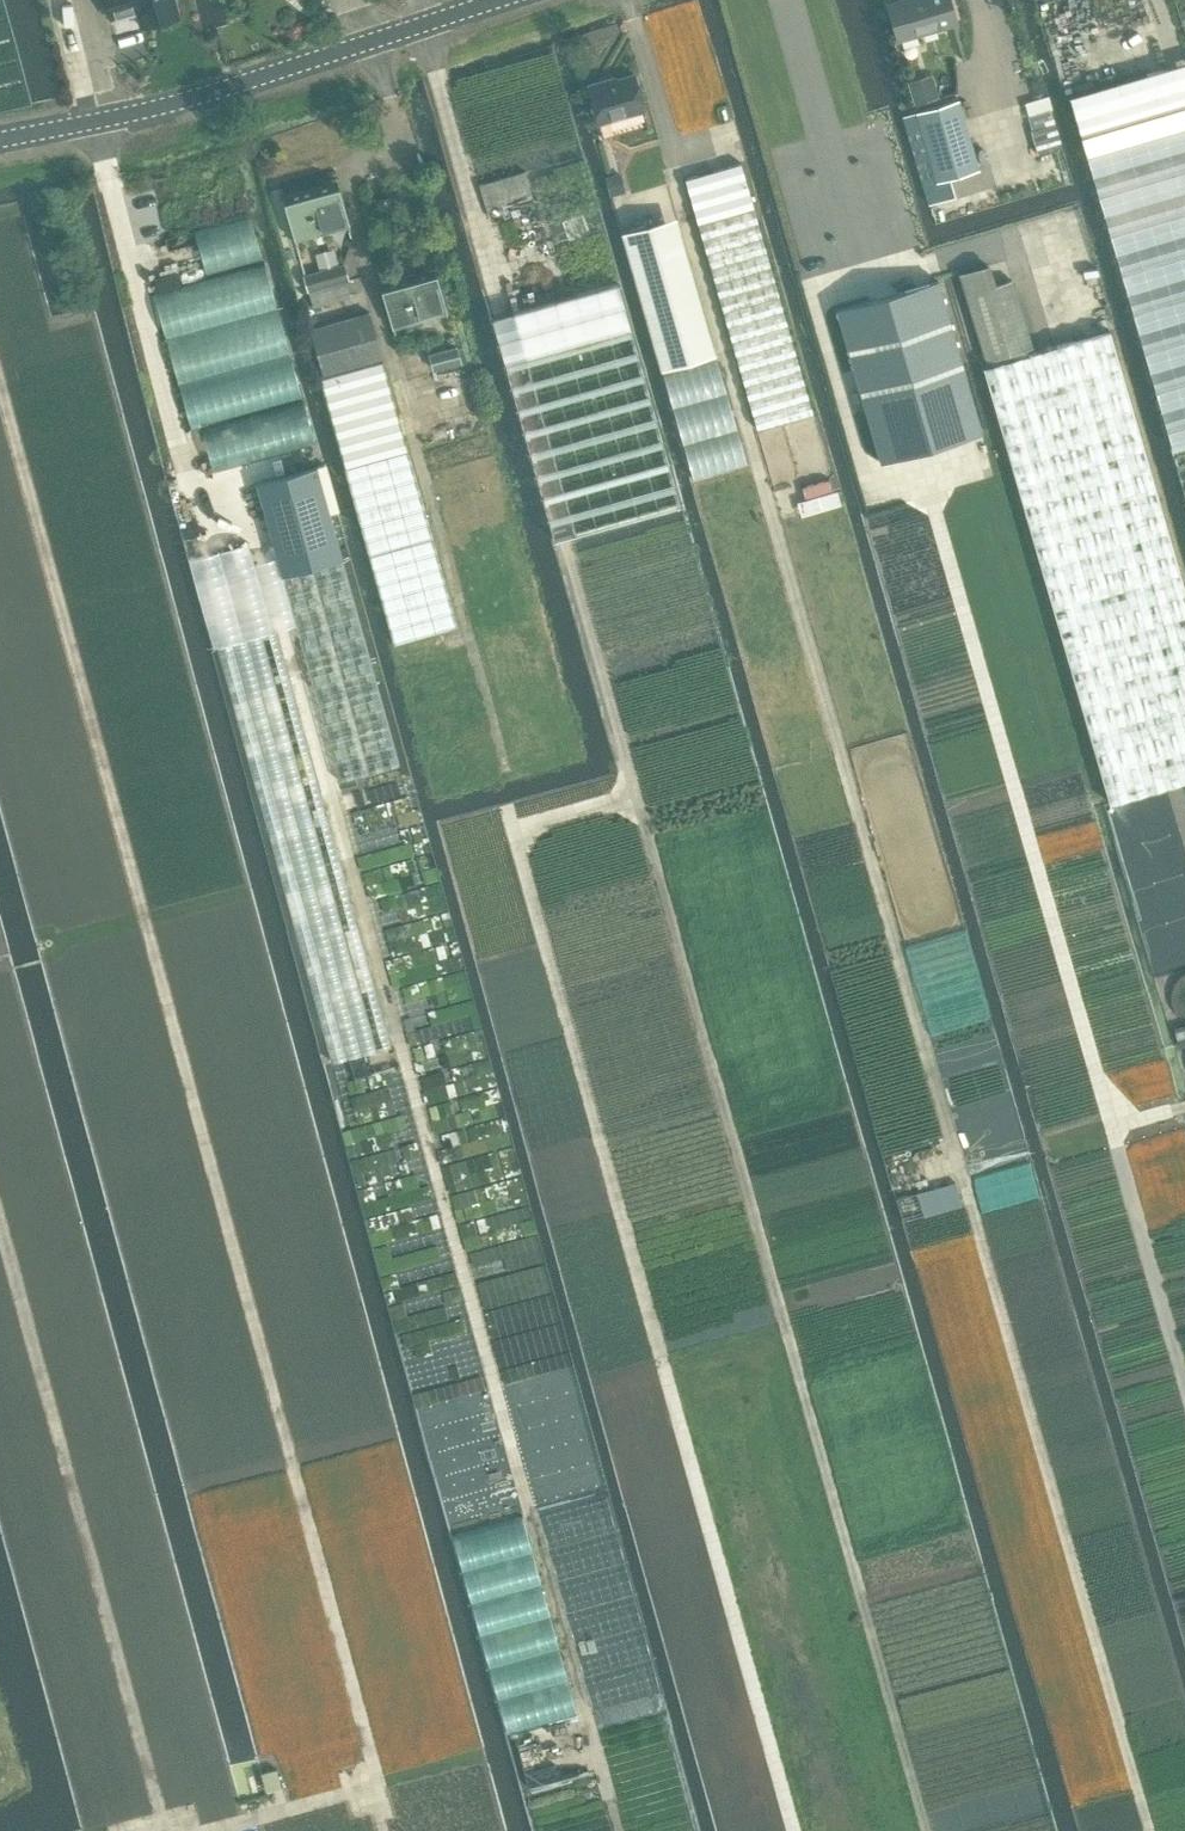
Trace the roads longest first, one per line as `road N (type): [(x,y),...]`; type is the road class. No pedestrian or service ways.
road 1 (unclassified): [(0,150),(519,0)]

